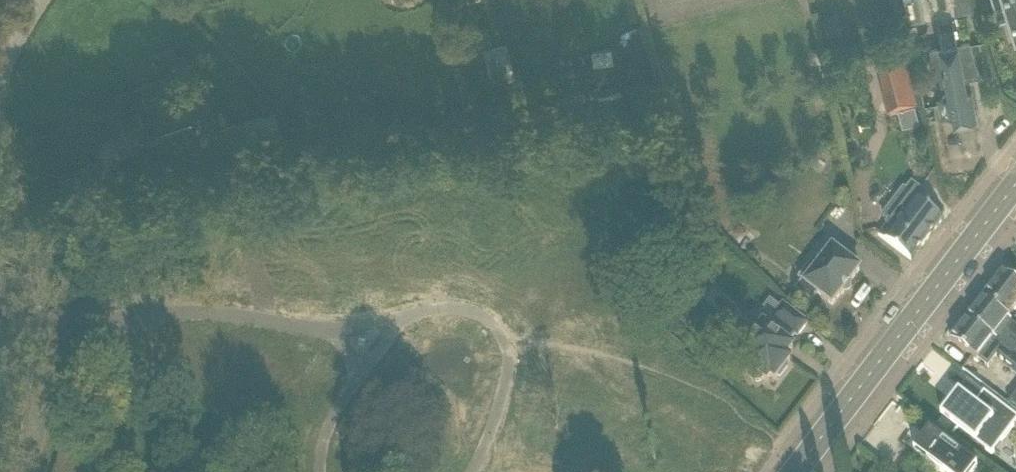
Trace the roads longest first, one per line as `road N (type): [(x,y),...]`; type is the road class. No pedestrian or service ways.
road 1 (tertiary): [(783,471),(1015,179)]
road 2 (residential): [(43,332),(128,316),(226,312),(332,327)]
road 3 (residential): [(403,315),(468,309),(506,341),(507,373),(471,471)]
road 4 (unclassified): [(43,332),(0,149)]
road 5 (unclassified): [(26,471),(46,391),(43,332)]

